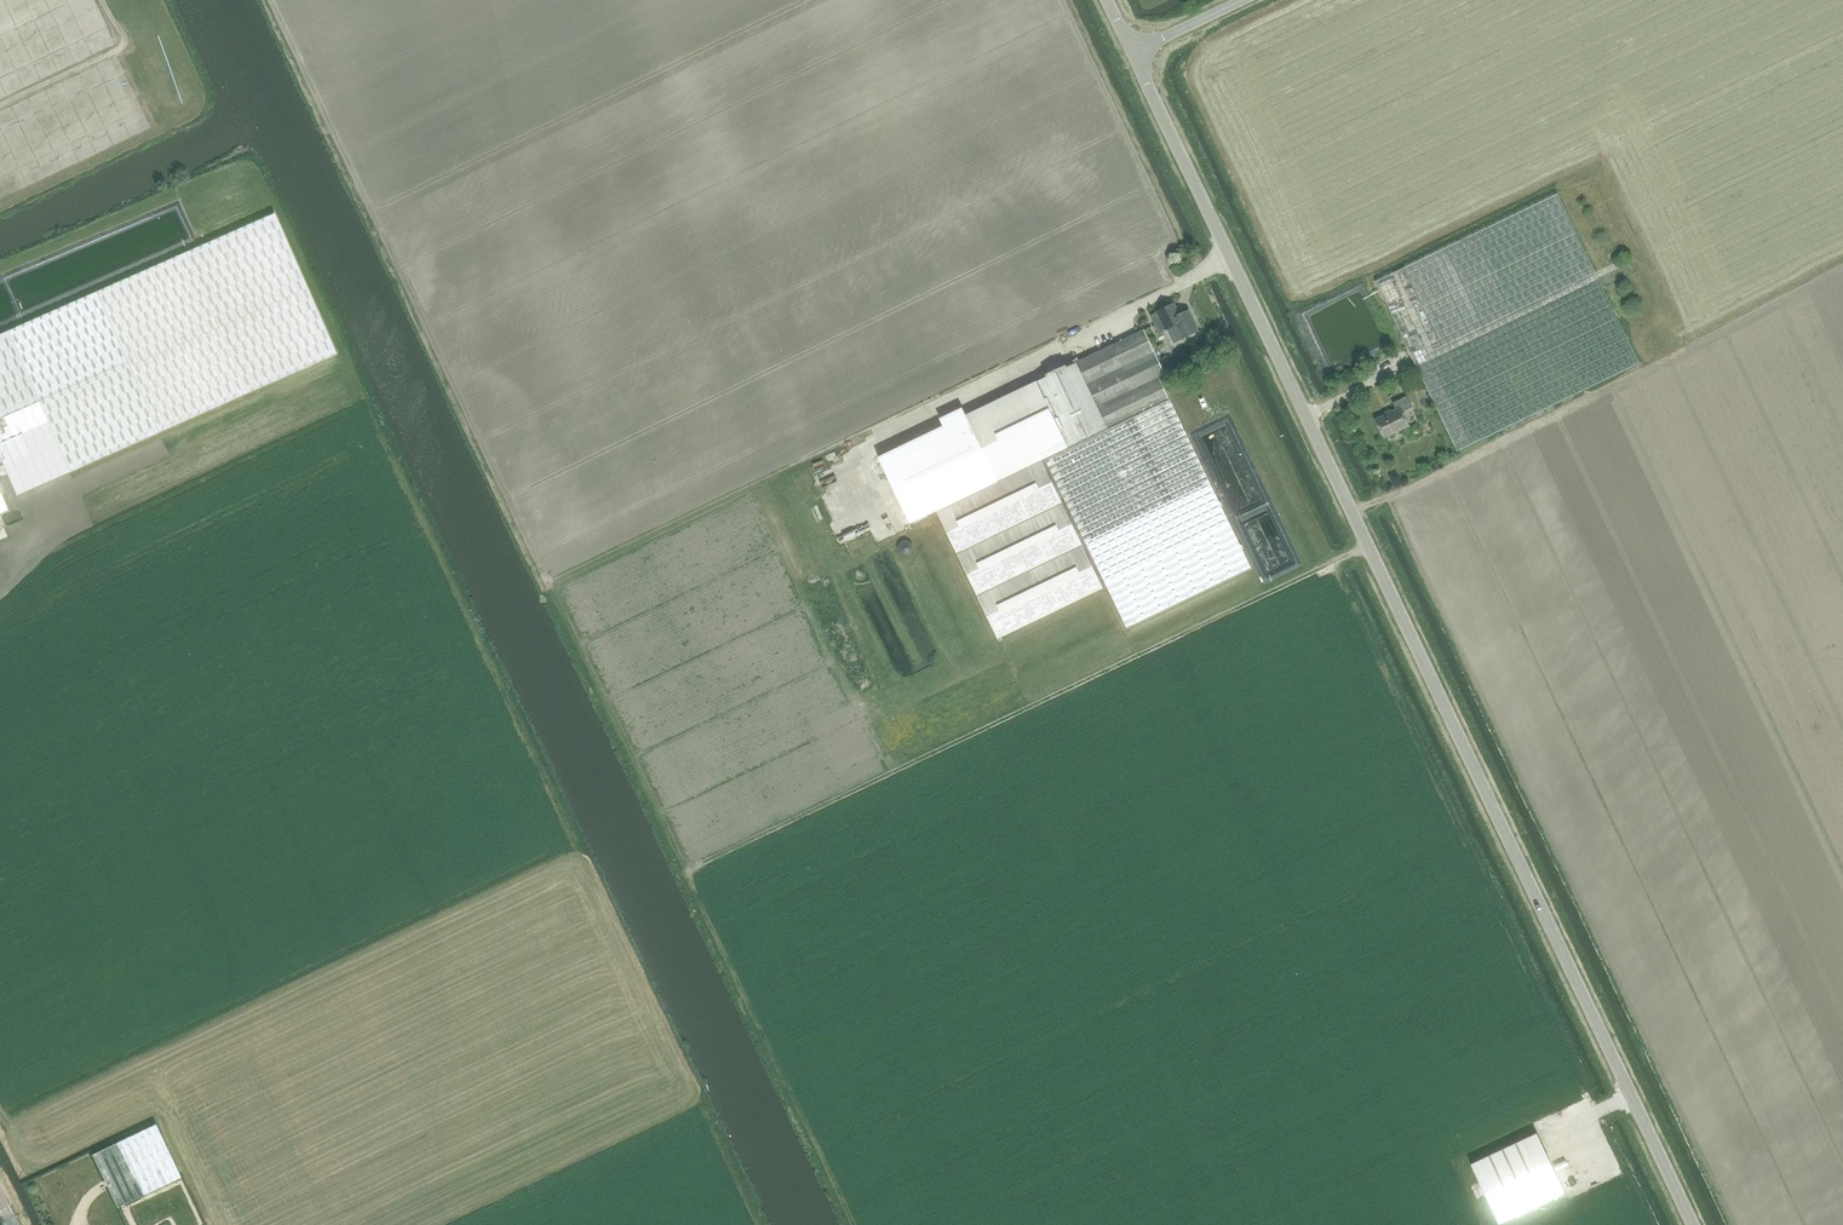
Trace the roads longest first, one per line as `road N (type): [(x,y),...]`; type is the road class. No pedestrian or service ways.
road 1 (residential): [(1692,1224),(1133,53)]
road 2 (unclassified): [(1133,53),(1248,0)]

